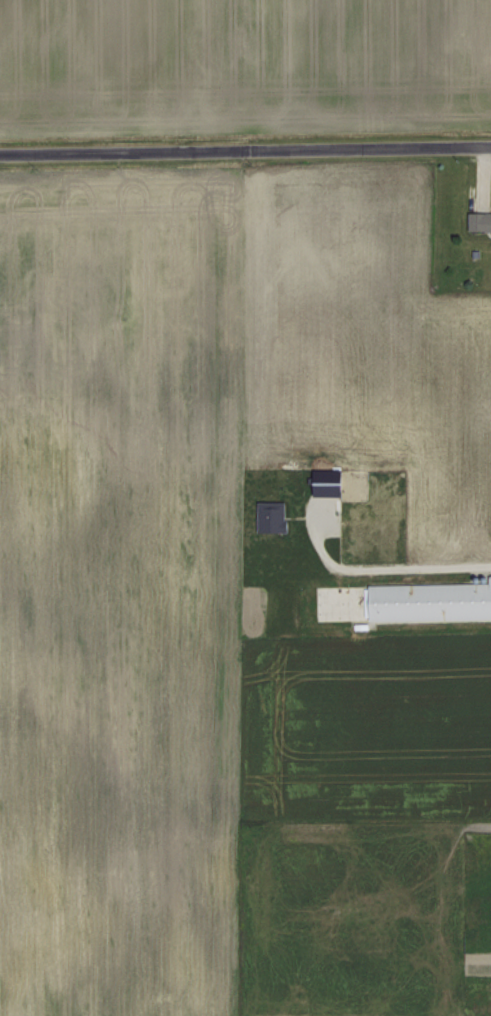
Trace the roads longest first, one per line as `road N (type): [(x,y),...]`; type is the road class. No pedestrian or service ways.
road 1 (residential): [(0,155),(490,148)]

